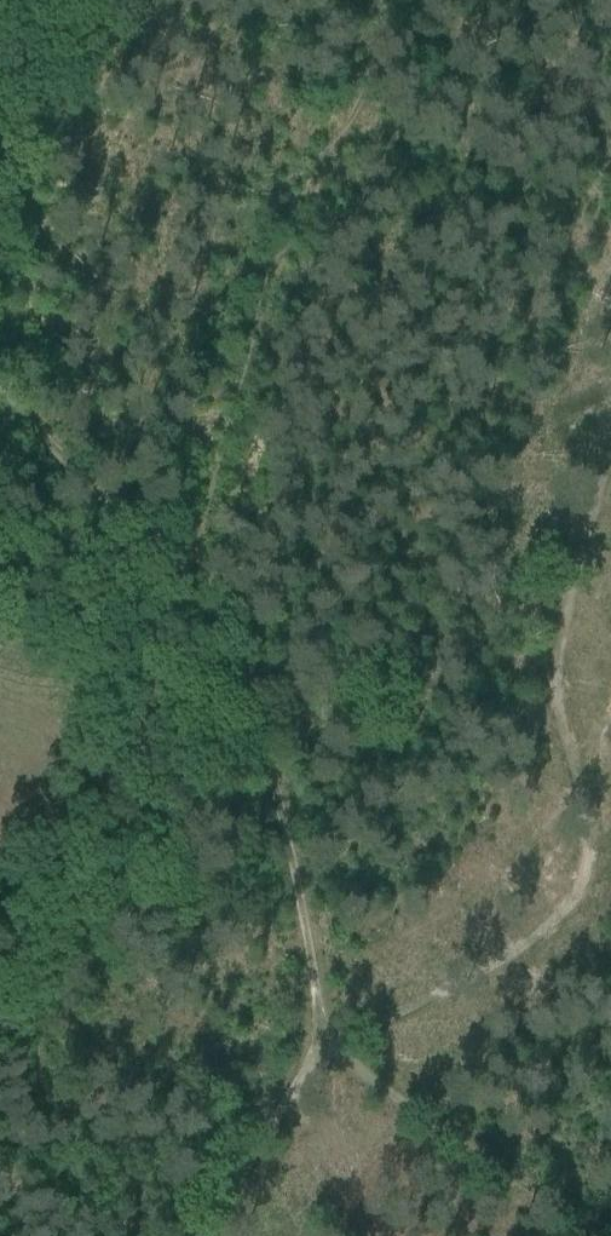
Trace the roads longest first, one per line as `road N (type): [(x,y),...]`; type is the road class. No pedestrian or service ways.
road 1 (track): [(610,460),(555,669),(559,723),(586,819),(587,878),(567,912),(508,961),(346,1041),(320,1045),(597,1235)]
road 2 (track): [(0,357),(136,523),(190,565),(241,624),(254,656),(320,1045),(208,1235)]

